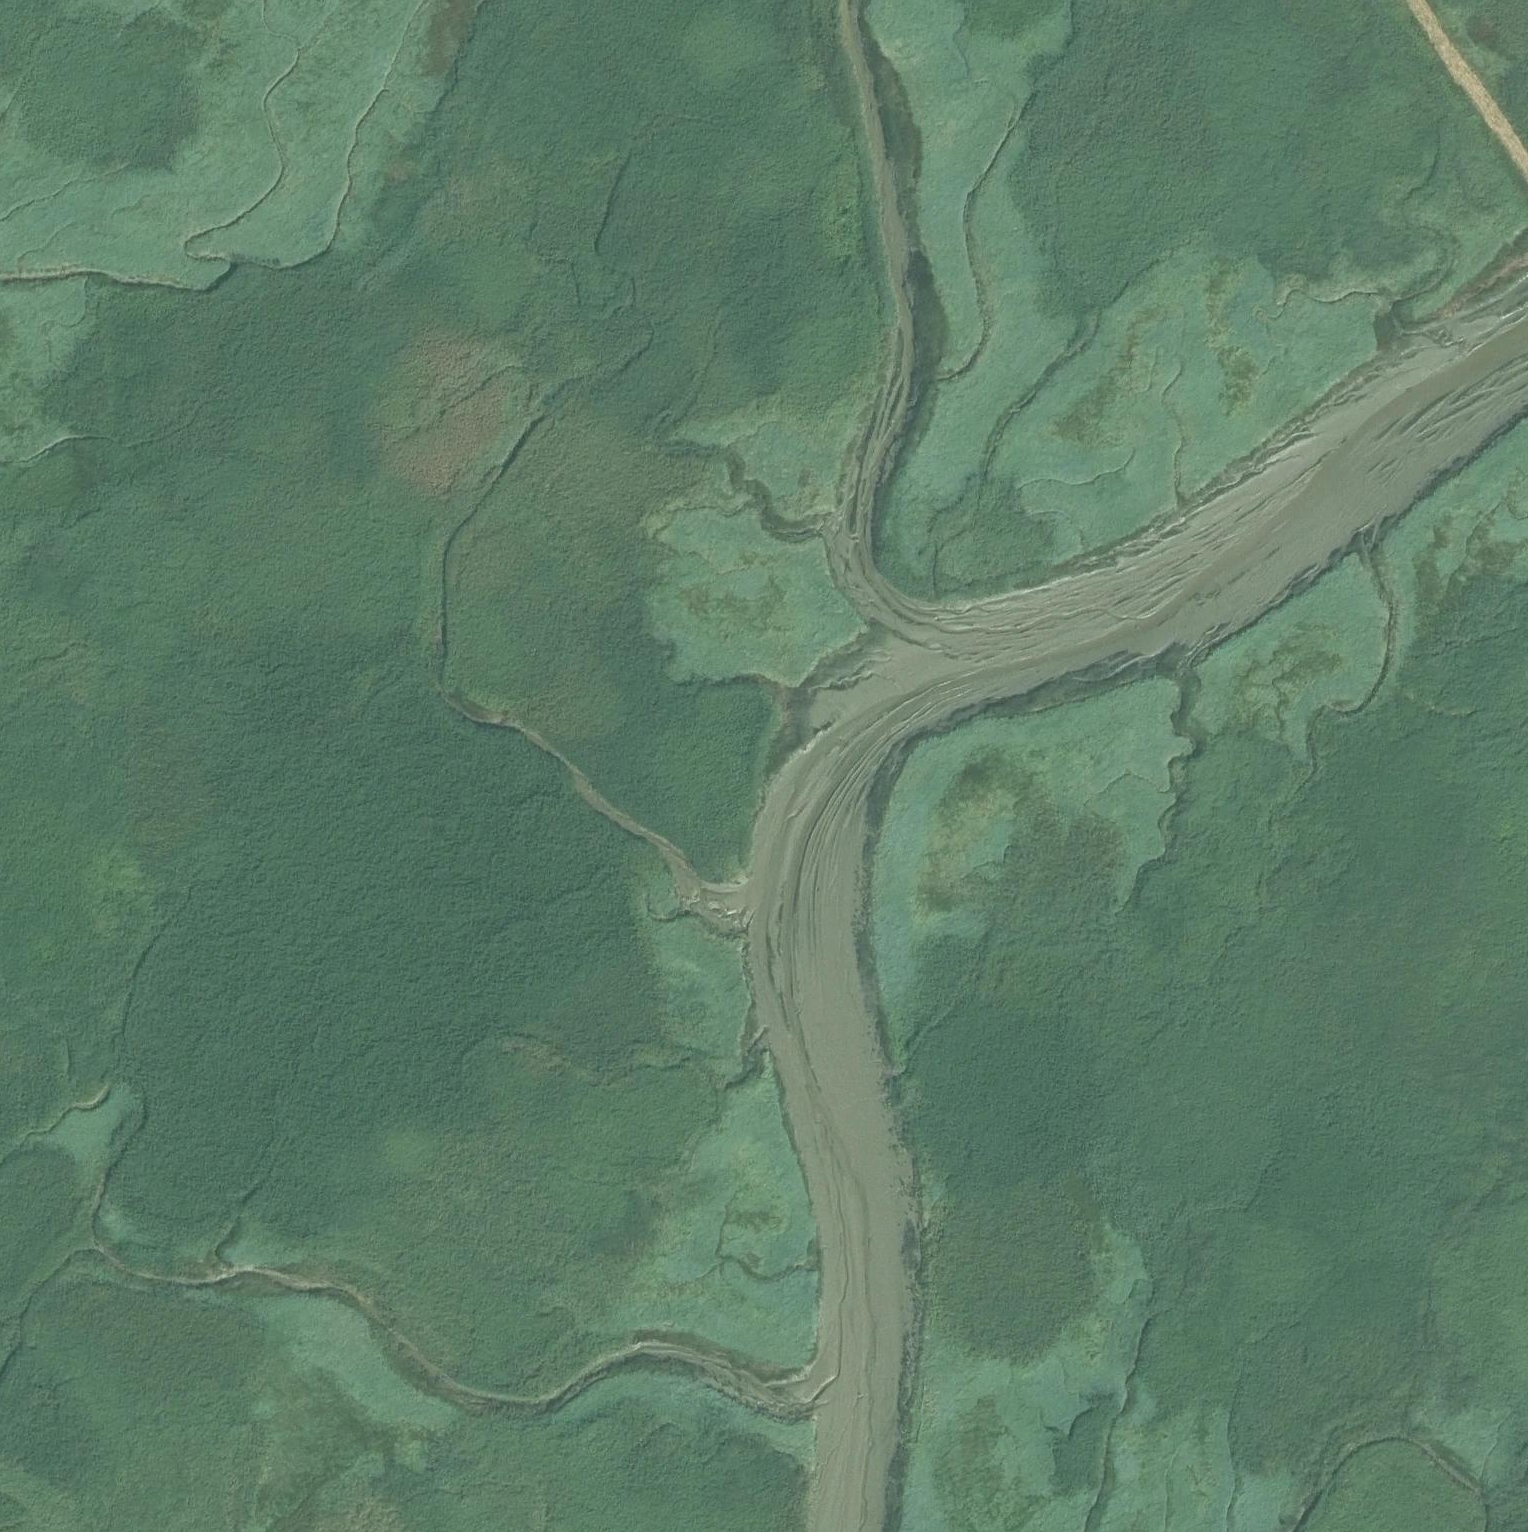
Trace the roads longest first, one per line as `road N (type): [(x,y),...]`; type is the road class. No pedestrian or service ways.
road 1 (track): [(1527,164),(1424,0)]

